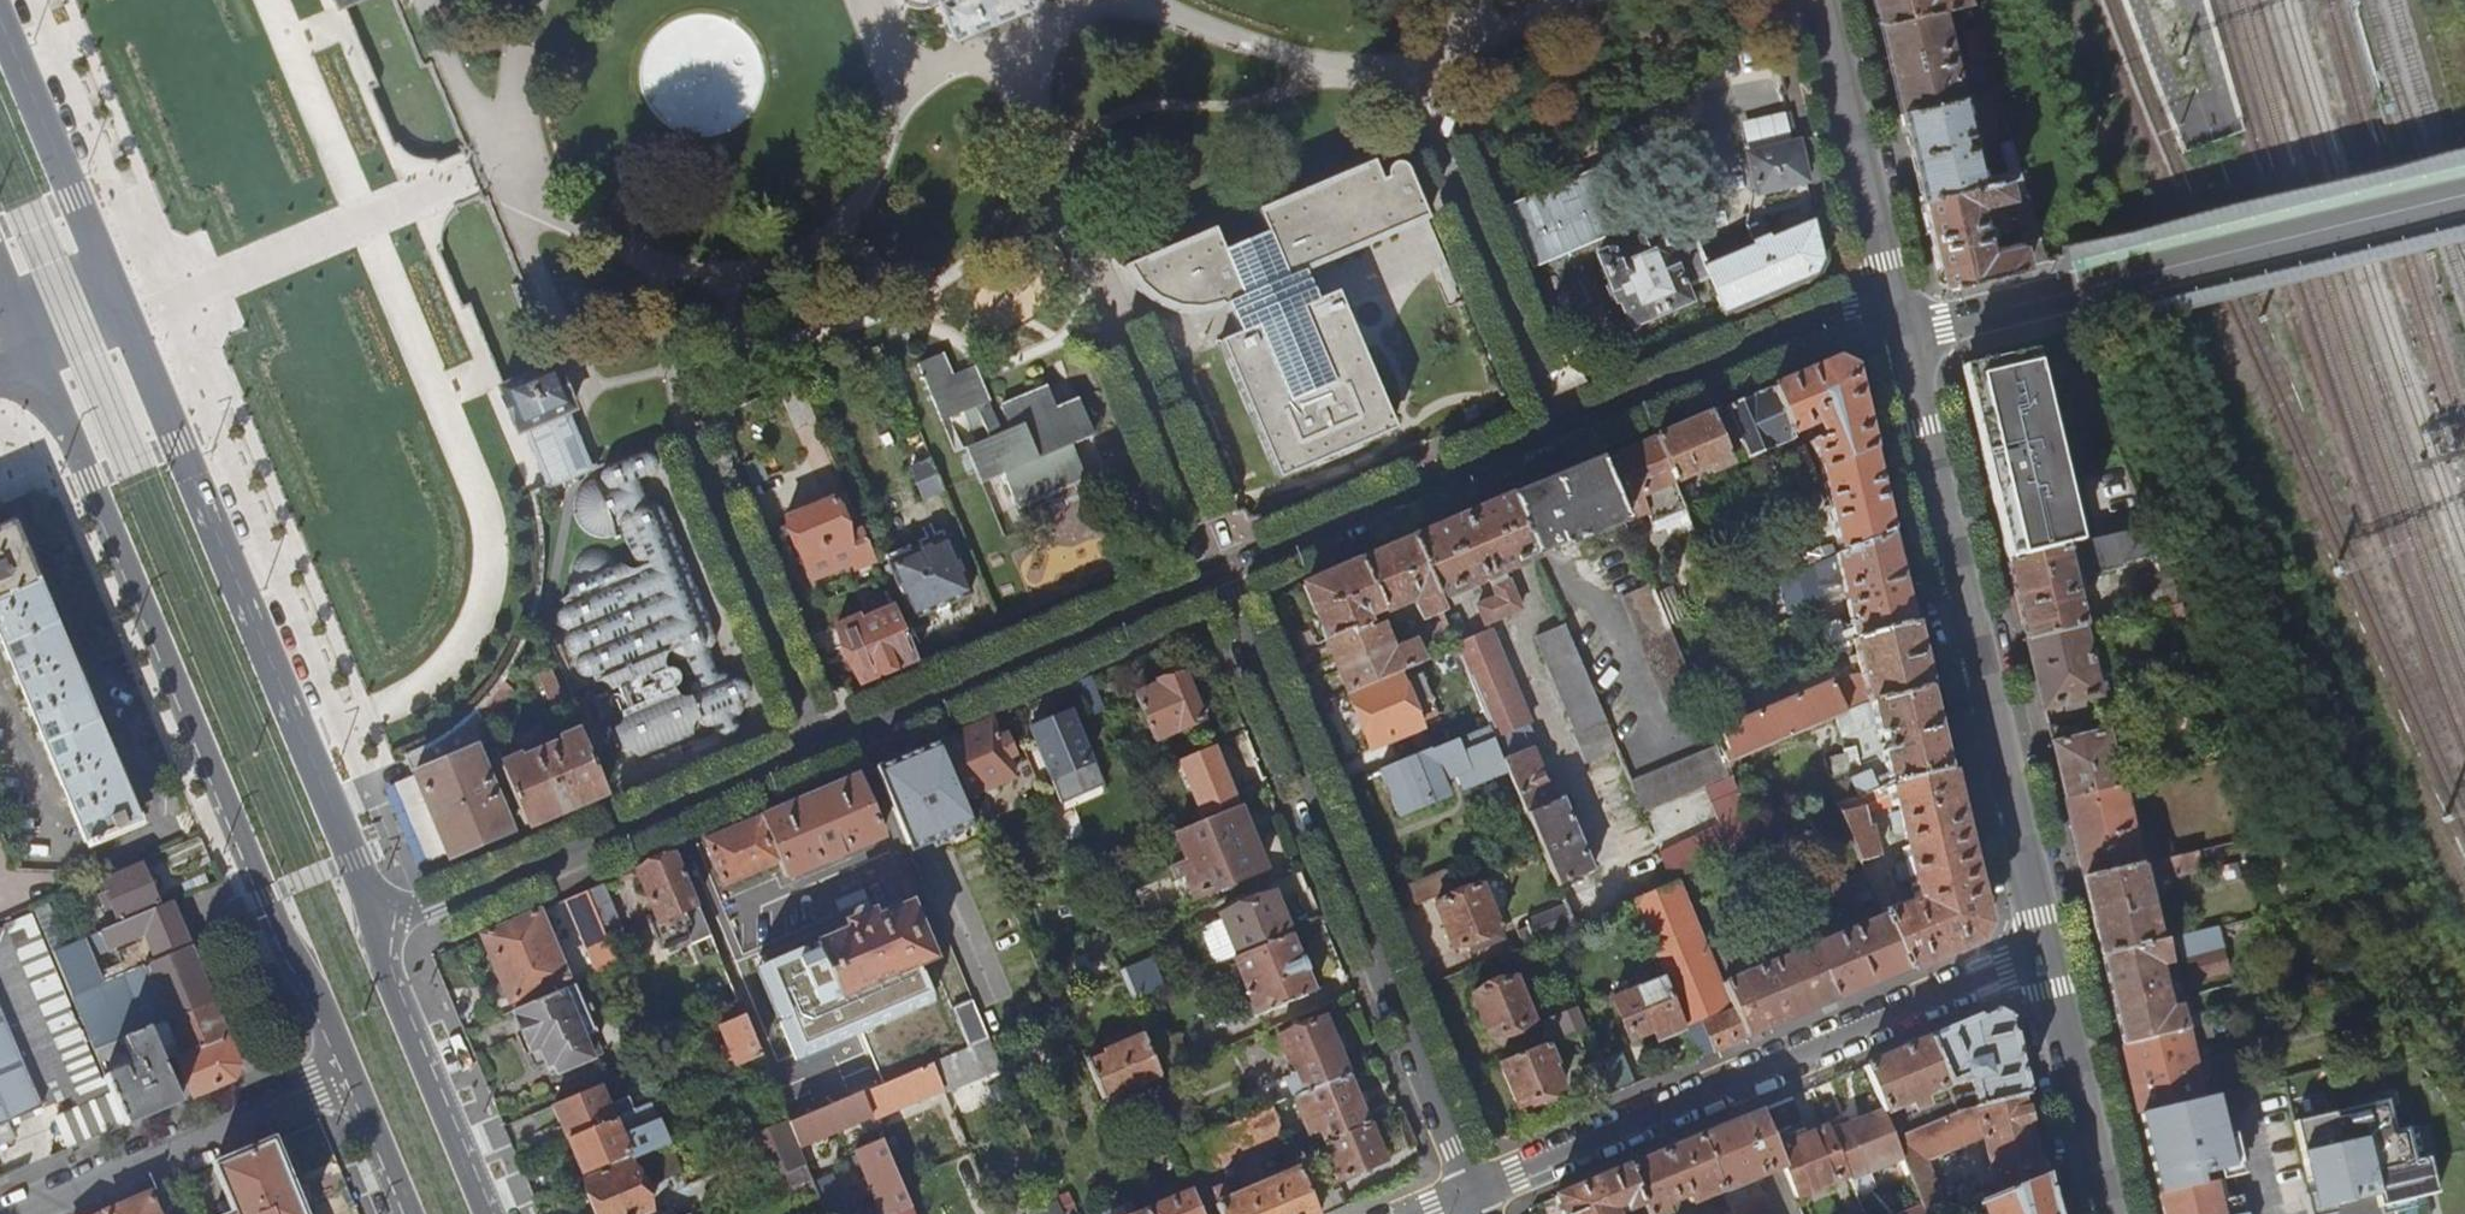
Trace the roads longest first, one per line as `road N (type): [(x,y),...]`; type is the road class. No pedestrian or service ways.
road 1 (primary): [(35,362),(352,1070)]
road 2 (residential): [(1216,577),(1474,1191)]
road 3 (primary): [(381,928),(125,323)]
road 4 (residential): [(1896,336),(2046,954)]
road 5 (residential): [(1474,1191),(2046,954)]
road 6 (residential): [(814,749),(381,928)]
road 7 (residential): [(1216,577),(814,749)]
road 8 (residential): [(2079,288),(2464,195)]
road 9 (residential): [(477,171),(125,323)]
road 10 (residential): [(352,1070),(10,1213)]
road 11 (residential): [(1557,435),(1216,577)]
road 12 (residential): [(1887,297),(1557,435)]
road 13 (residential): [(814,749),(684,433)]
road 14 (residential): [(1557,435),(1425,126)]
road 15 (residential): [(1815,0),(1887,297)]
road 16 (primary): [(483,1213),(383,974),(381,928)]
road 17 (primary): [(104,266),(0,15)]
road 18 (residential): [(2046,954),(2108,1213)]
road 19 (residential): [(2079,288),(1896,336)]
road 20 (primary): [(352,1070),(413,1213)]

